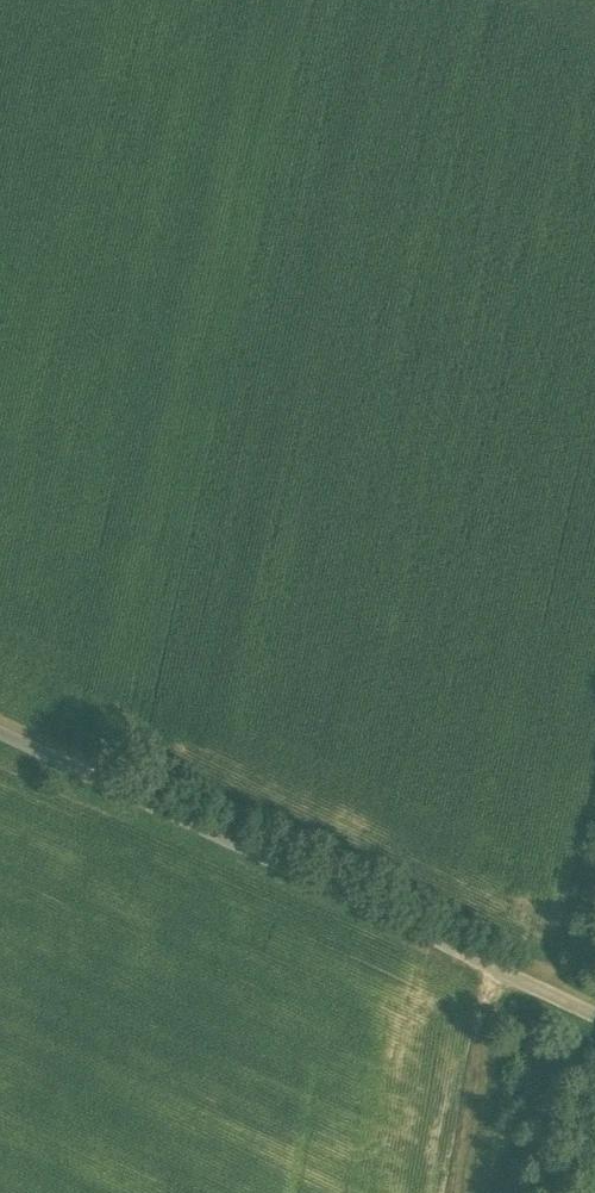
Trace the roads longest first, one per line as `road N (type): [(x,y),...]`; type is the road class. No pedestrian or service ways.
road 1 (unclassified): [(594,1016),(0,727)]

